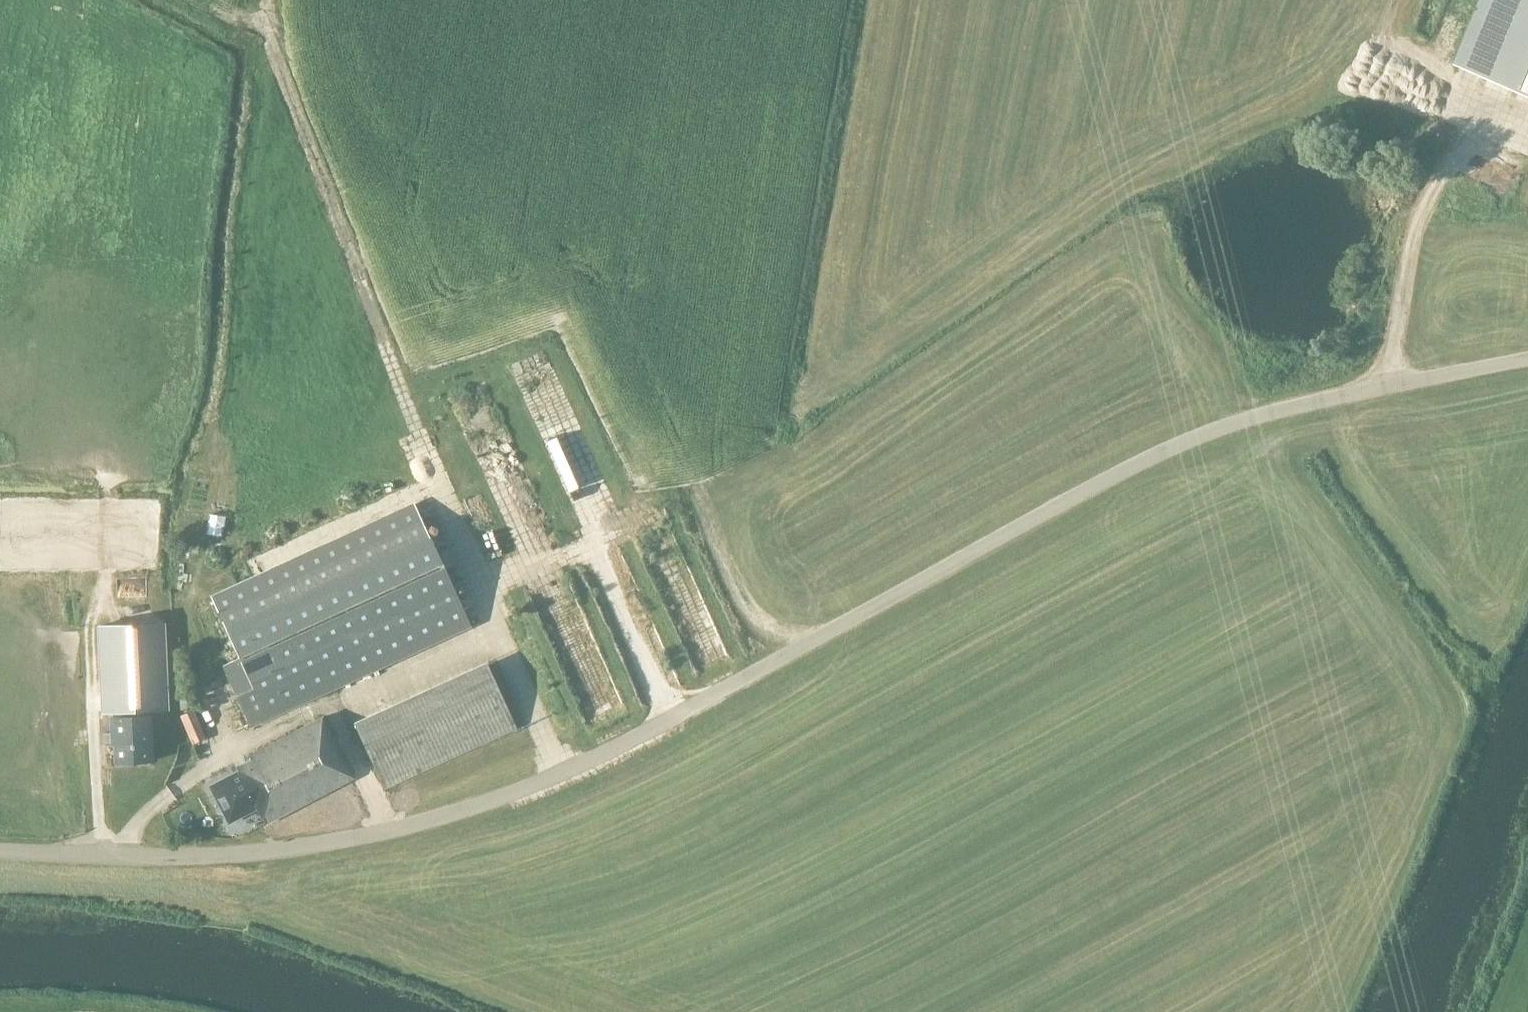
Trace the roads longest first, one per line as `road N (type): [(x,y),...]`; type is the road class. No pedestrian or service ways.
road 1 (unclassified): [(0,850),(254,853),(386,832),(495,800),(591,759),(1156,456),(1239,425),(1527,362)]

